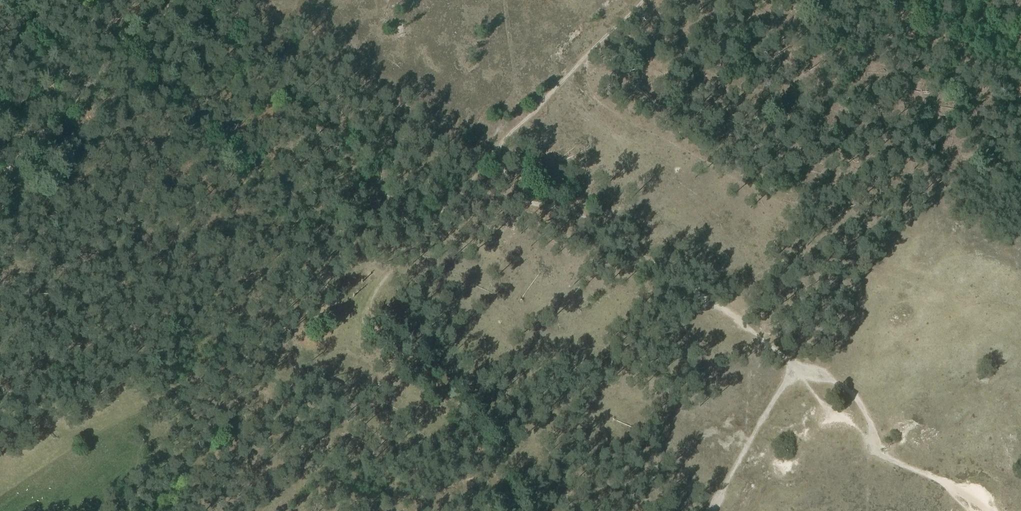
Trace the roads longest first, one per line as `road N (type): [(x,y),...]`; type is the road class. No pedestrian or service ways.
road 1 (track): [(0,174),(127,45)]

